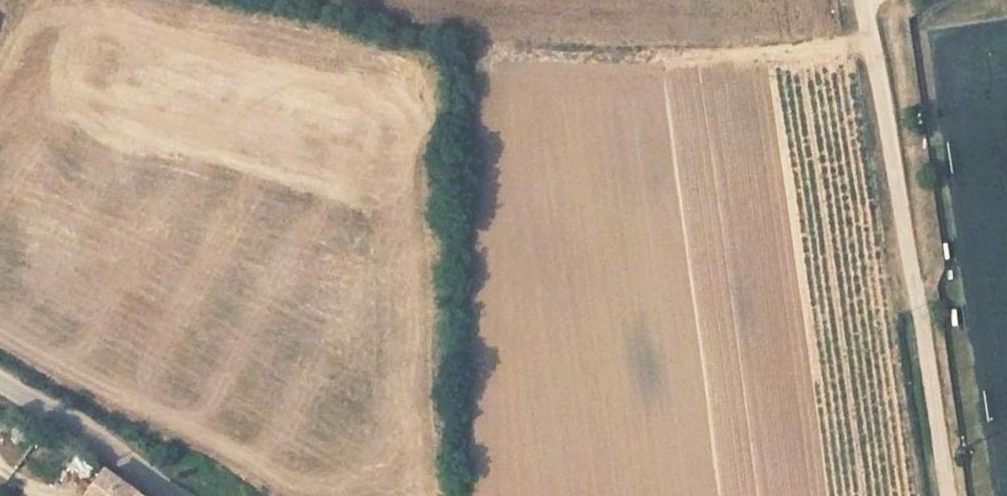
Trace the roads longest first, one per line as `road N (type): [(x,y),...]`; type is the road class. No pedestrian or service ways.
road 1 (track): [(865,0),(950,495)]
road 2 (residential): [(0,384),(171,495)]

